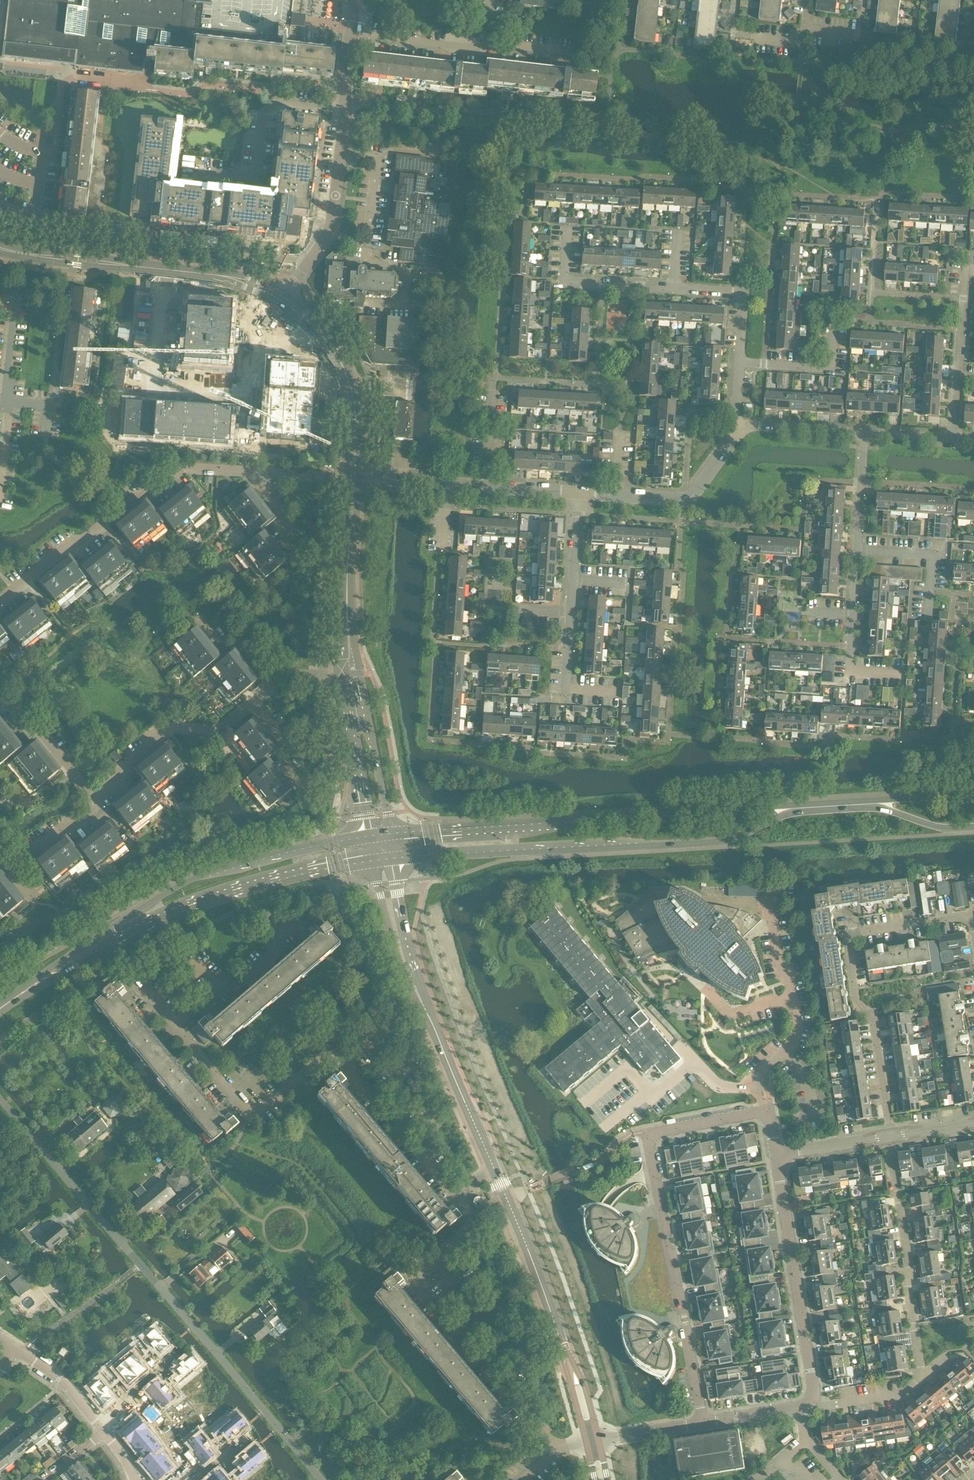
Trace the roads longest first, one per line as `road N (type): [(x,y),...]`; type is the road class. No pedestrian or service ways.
road 1 (residential): [(321,1479),(0,1098)]
road 2 (residential): [(776,1155),(768,1113),(650,1135),(703,1424)]
road 3 (residential): [(174,1026),(225,981),(244,981),(272,958),(275,940),(323,897),(335,900),(368,939),(395,1022),(346,1066)]
road 4 (secondary): [(392,856),(726,841),(791,809)]
road 5 (secondary): [(791,809),(389,834)]
road 6 (secondary): [(370,837),(193,878),(34,985)]
road 7 (secondary): [(34,985),(183,908),(374,858)]
road 8 (residential): [(559,1446),(460,1344),(413,1277),(472,1228),(474,1218),(450,1188)]
road 9 (residential): [(891,1136),(874,1022),(856,1001),(848,944),(855,933),(973,916),(973,924)]
road 10 (residential): [(288,295),(332,219),(354,0)]
road 11 (residential): [(93,796),(173,726),(218,729),(288,673),(344,674)]
road 12 (residential): [(0,599),(166,476),(183,469),(251,473)]
road 13 (residential): [(812,1401),(776,1155)]
road 14 (residential): [(346,1066),(332,1050),(252,1116),(174,1026)]
road 15 (residential): [(925,1375),(891,1136)]
road 16 (residential): [(0,493),(20,266)]
road 17 (unclassified): [(572,1372),(494,1170)]
road 18 (unclassified): [(494,1170),(414,987)]
road 19 (residential): [(676,290),(565,283),(567,226)]
road 20 (tertiary): [(344,674),(370,837)]
road 21 (tertiary): [(389,834),(359,673)]
road 22 (residential): [(450,1188),(346,1066)]
road 23 (residential): [(739,431),(680,502),(617,498)]
road 24 (residential): [(741,364),(831,368),(834,306)]
road 25 (residential): [(928,619),(931,558),(855,554)]
road 26 (residential): [(741,364),(743,294),(676,290)]
road 27 (unclassified): [(374,858),(395,951),(414,987)]
road 28 (residential): [(93,796),(43,733),(0,702)]
road 29 (unclassified): [(414,987),(392,856)]
road 30 (residential): [(621,693),(568,690),(572,618)]
road 31 (residential): [(739,431),(863,434)]
road 32 (residential): [(812,1401),(899,1398),(925,1375)]
road 33 (residential): [(855,554),(863,434)]
road 34 (residential): [(959,379),(966,268),(973,268)]

